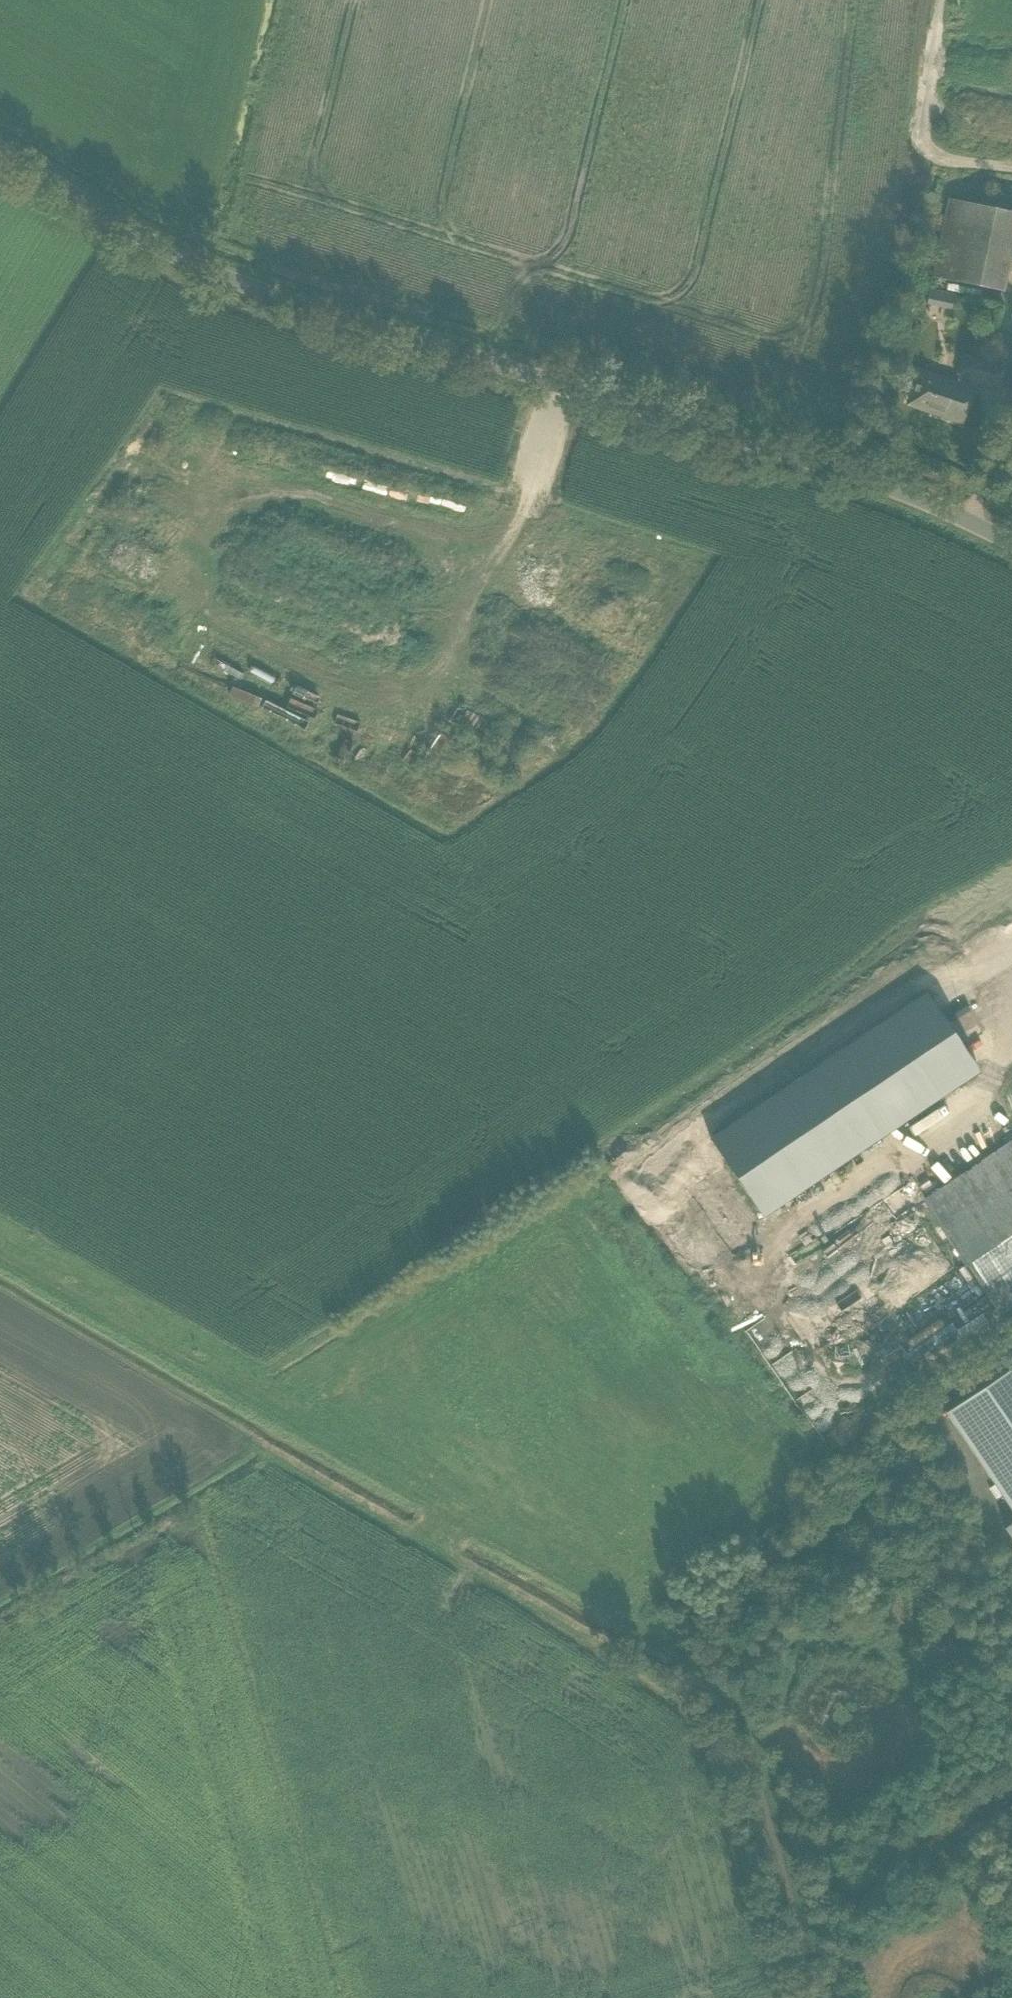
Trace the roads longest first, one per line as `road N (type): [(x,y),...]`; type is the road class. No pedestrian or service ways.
road 1 (unclassified): [(1011,542),(968,520),(659,415),(261,291),(163,249),(0,148)]

